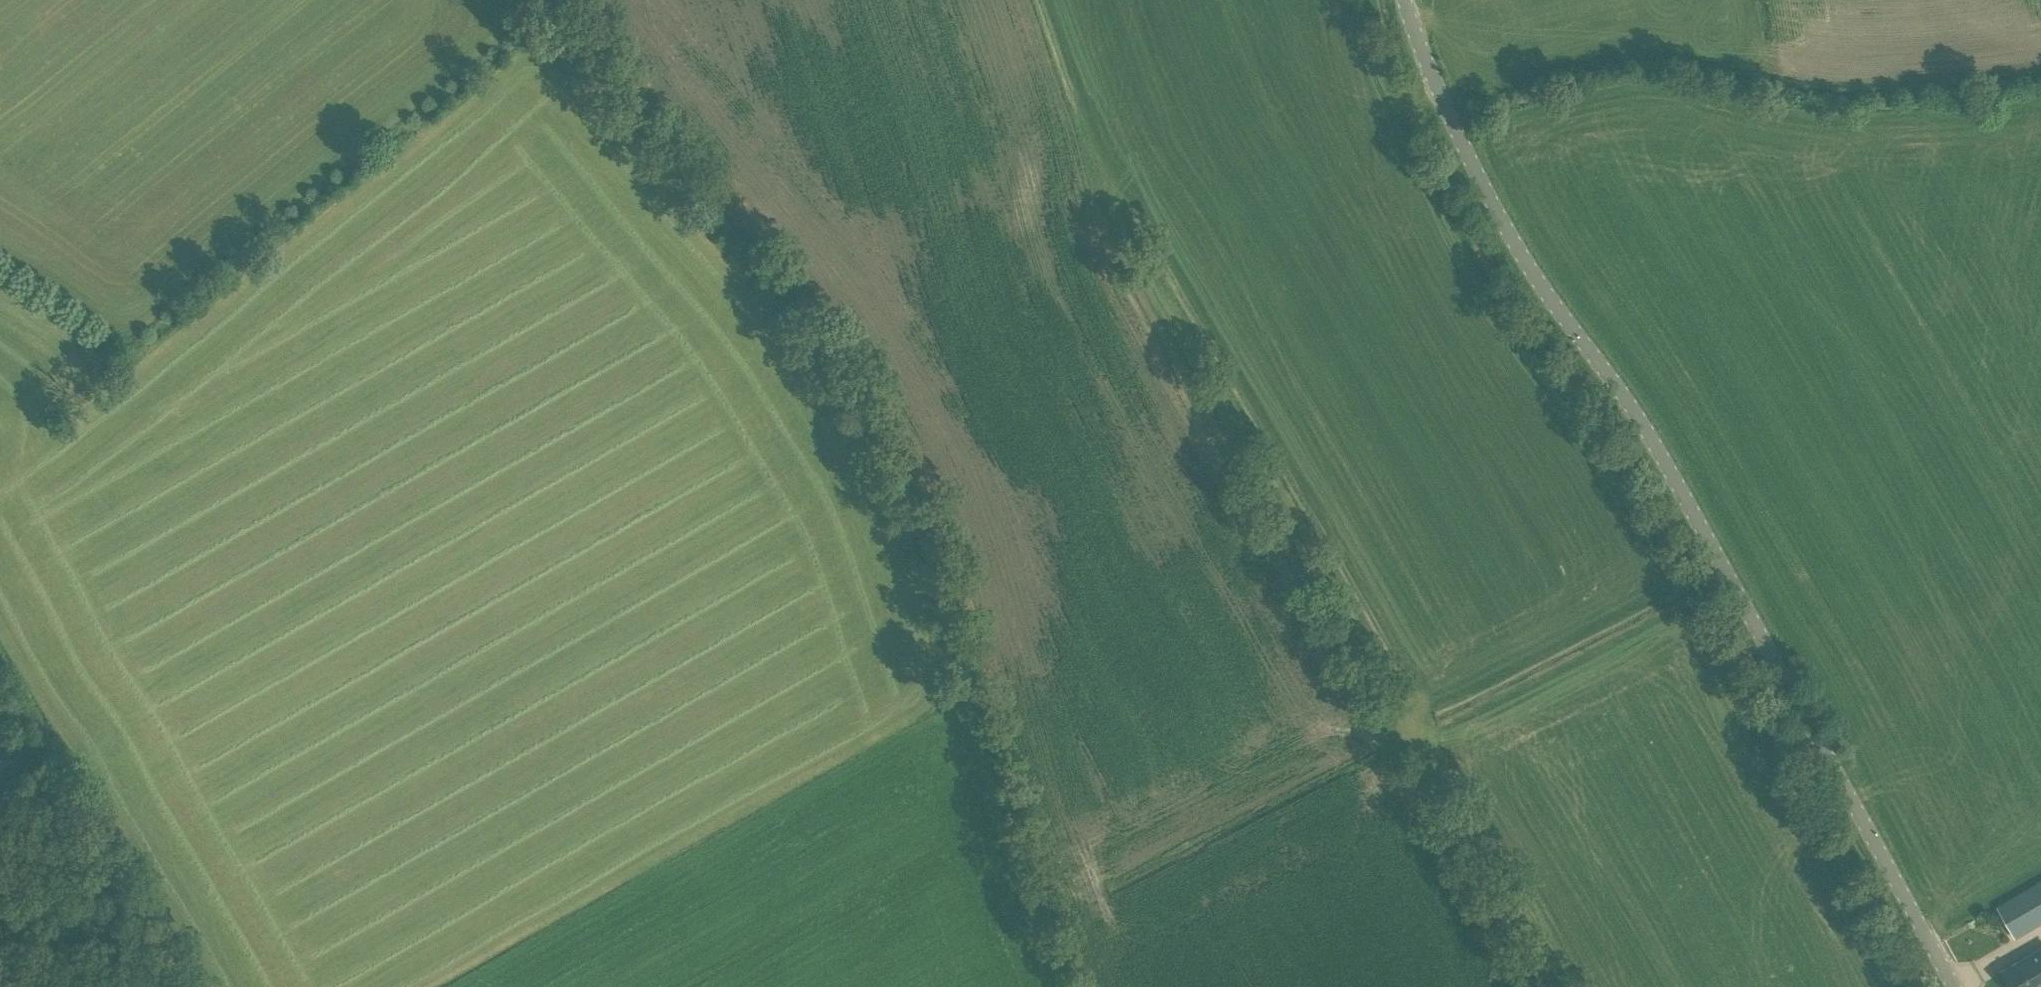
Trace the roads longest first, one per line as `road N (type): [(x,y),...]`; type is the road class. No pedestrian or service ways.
road 1 (unclassified): [(1957,986),(1700,517),(1512,241),(1446,106),(1407,0)]
road 2 (track): [(1561,986),(1118,223)]

